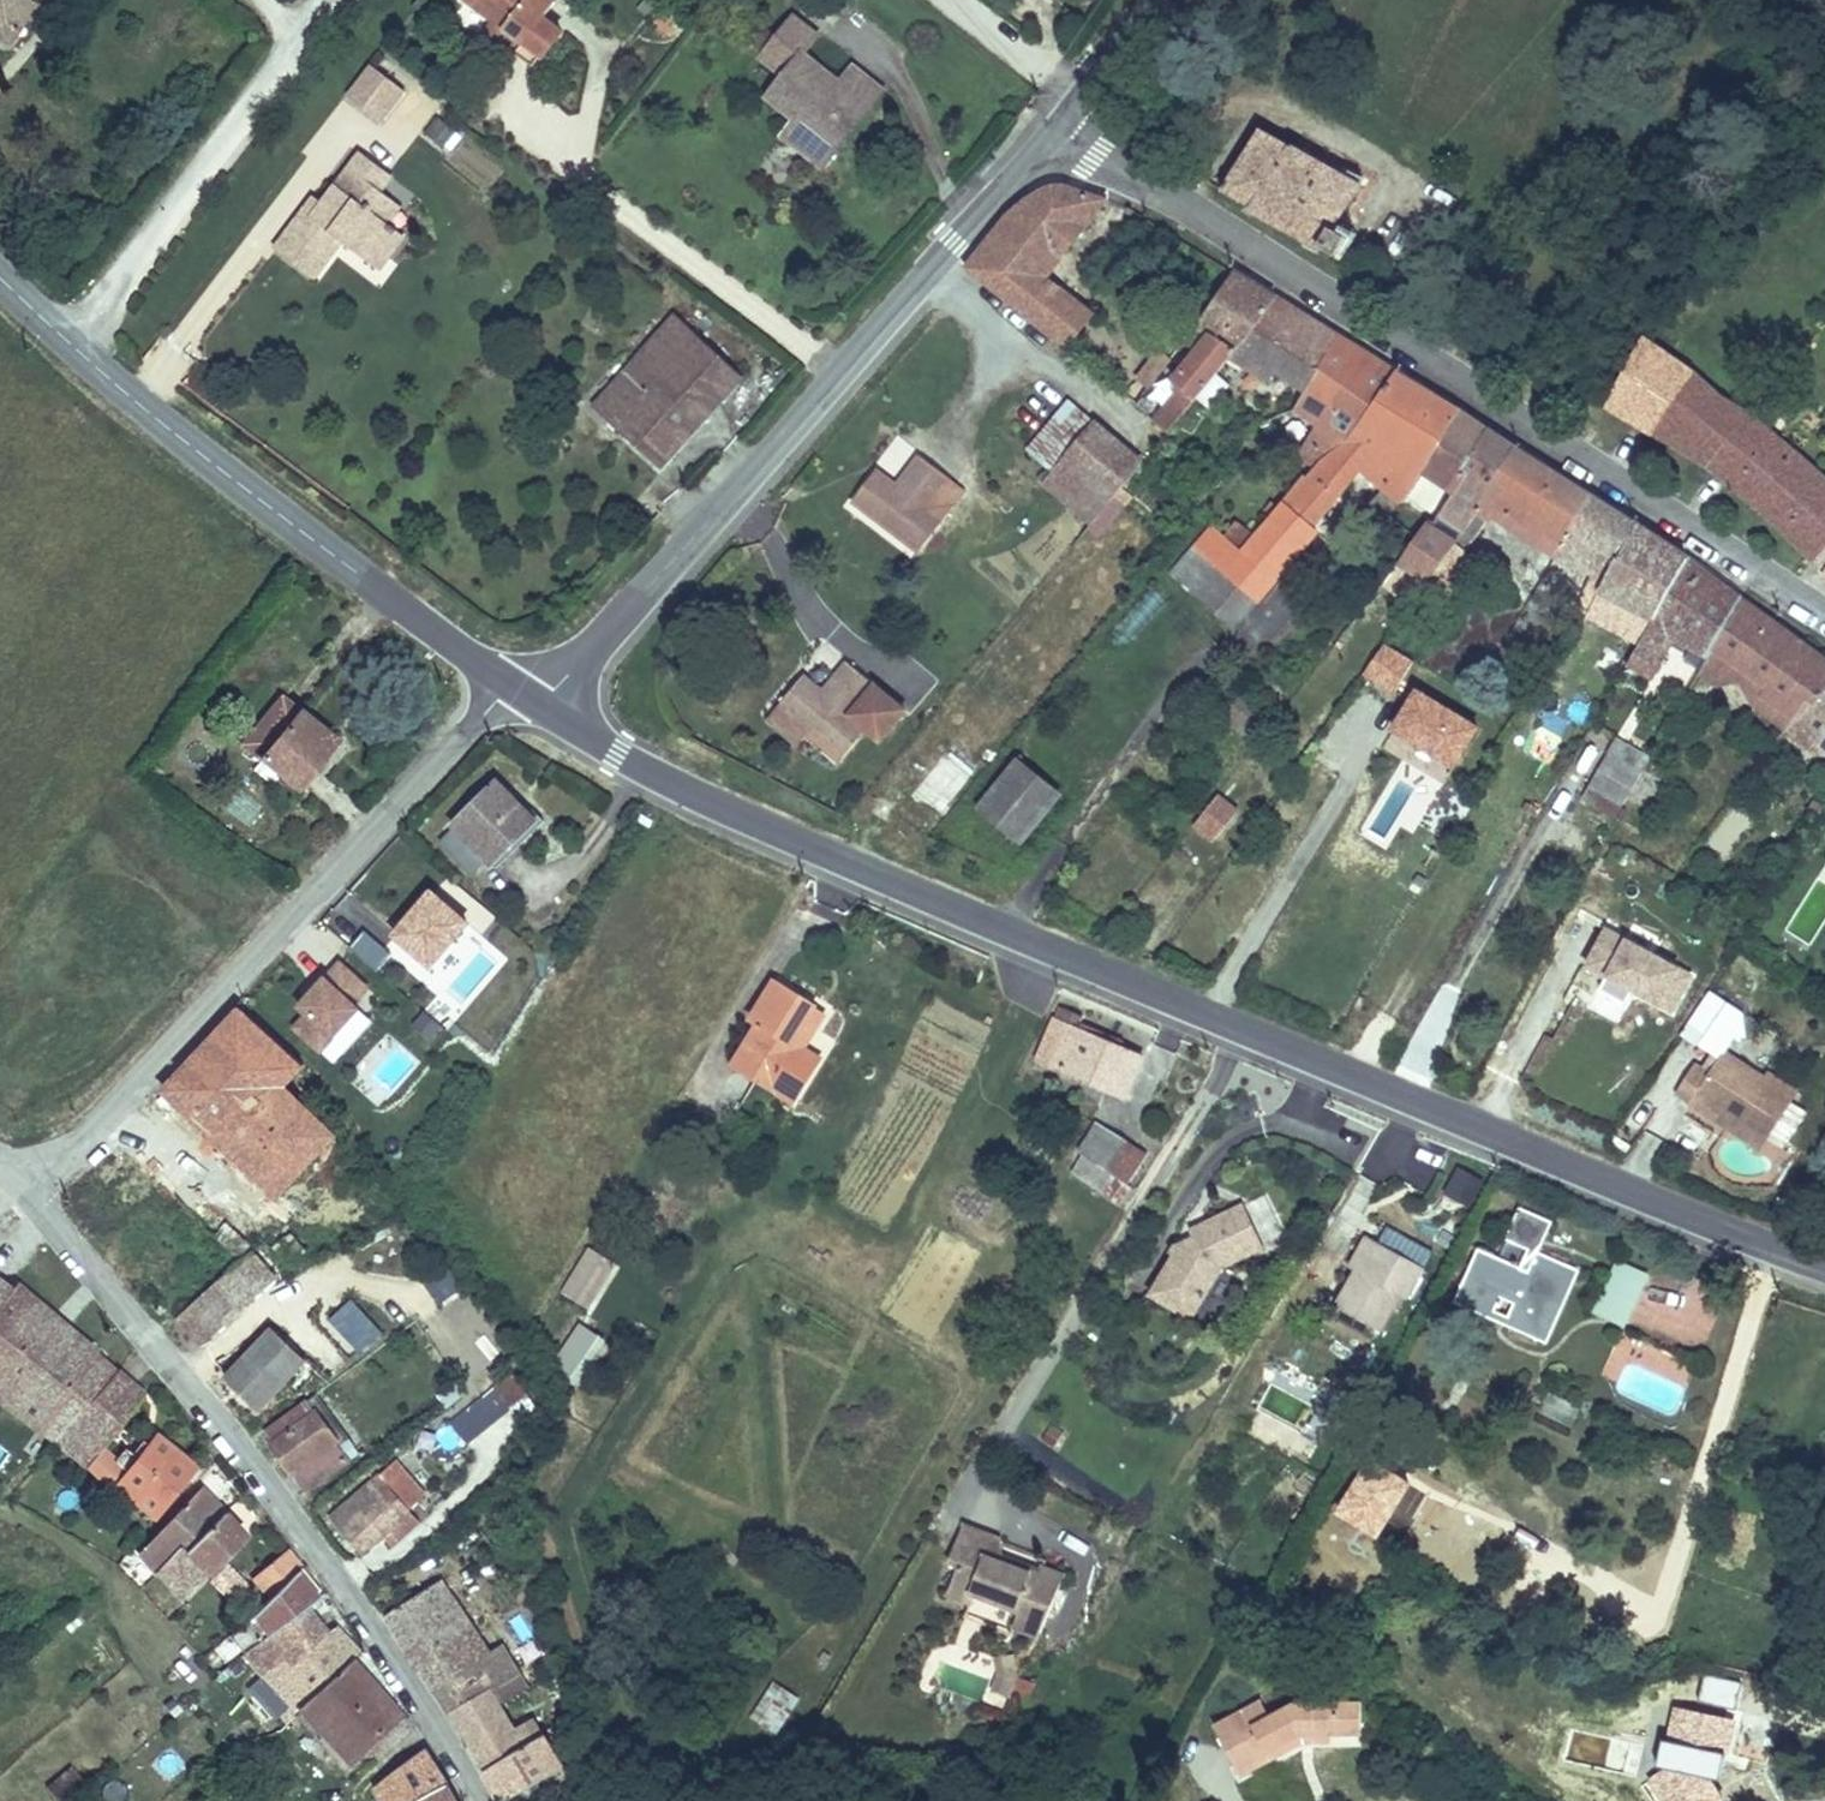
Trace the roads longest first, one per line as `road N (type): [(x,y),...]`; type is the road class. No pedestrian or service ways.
road 1 (tertiary): [(1824,1269),(759,824),(605,749),(541,705)]
road 2 (residential): [(1064,124),(1824,610)]
road 3 (residential): [(29,1166),(38,1206),(59,1237),(260,1469),(375,1619),(490,1800)]
road 4 (unclassified): [(541,705),(1064,124)]
road 5 (unclassified): [(509,686),(88,1133),(61,1158),(29,1166)]
road 6 (tertiary): [(509,686),(174,435),(0,281)]
road 7 (unclassified): [(1064,124),(1151,0)]

